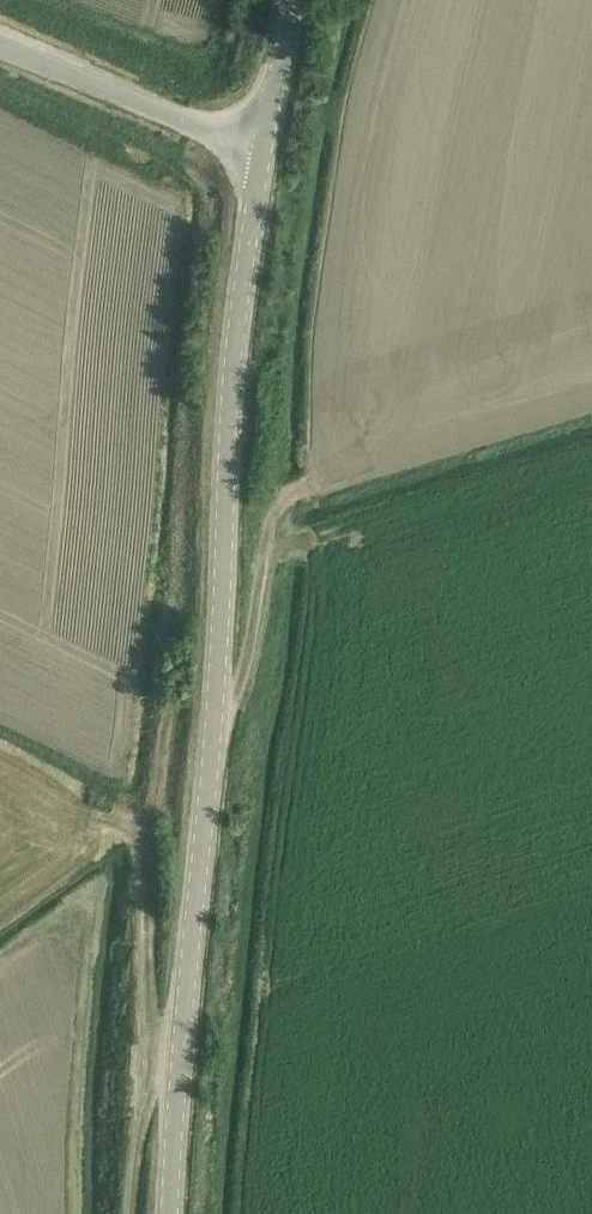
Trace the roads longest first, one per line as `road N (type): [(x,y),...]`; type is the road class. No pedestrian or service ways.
road 1 (tertiary): [(170,1213),(218,694),(240,274),(259,145)]
road 2 (unclassified): [(0,39),(259,145)]
road 3 (track): [(218,694),(240,694),(266,573),(281,542),(301,537)]
road 4 (track): [(181,1053),(144,1094),(131,1213)]
road 5 (tertiary): [(259,145),(299,0)]

